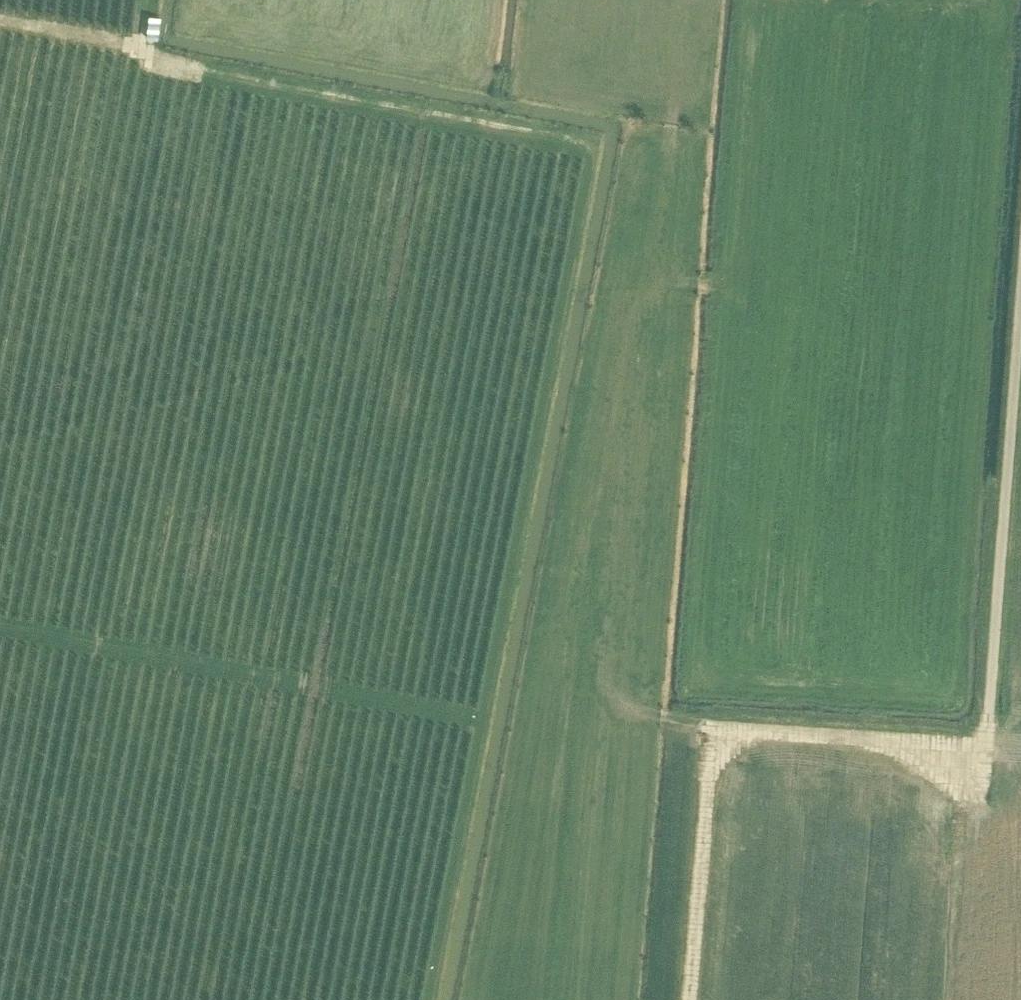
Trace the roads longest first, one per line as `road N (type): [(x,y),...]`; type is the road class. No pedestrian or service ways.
road 1 (track): [(687,999),(710,728),(986,746),(1020,313)]

